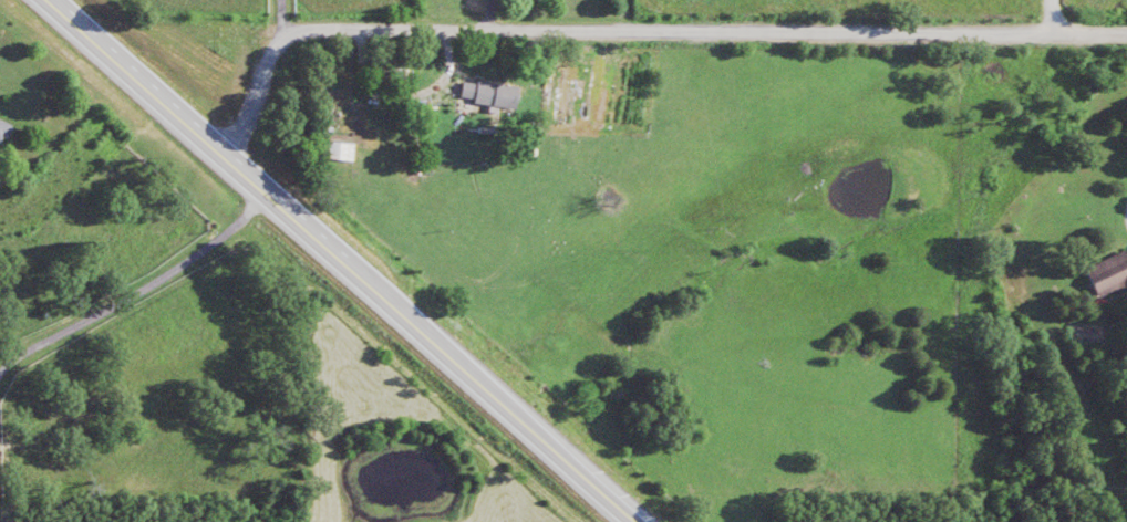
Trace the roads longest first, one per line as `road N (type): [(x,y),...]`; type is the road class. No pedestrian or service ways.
road 1 (residential): [(1126,32),(325,27),(288,35),(223,0)]
road 2 (primary): [(642,521),(53,0)]
road 3 (residential): [(288,35),(273,48),(248,117),(225,153)]

